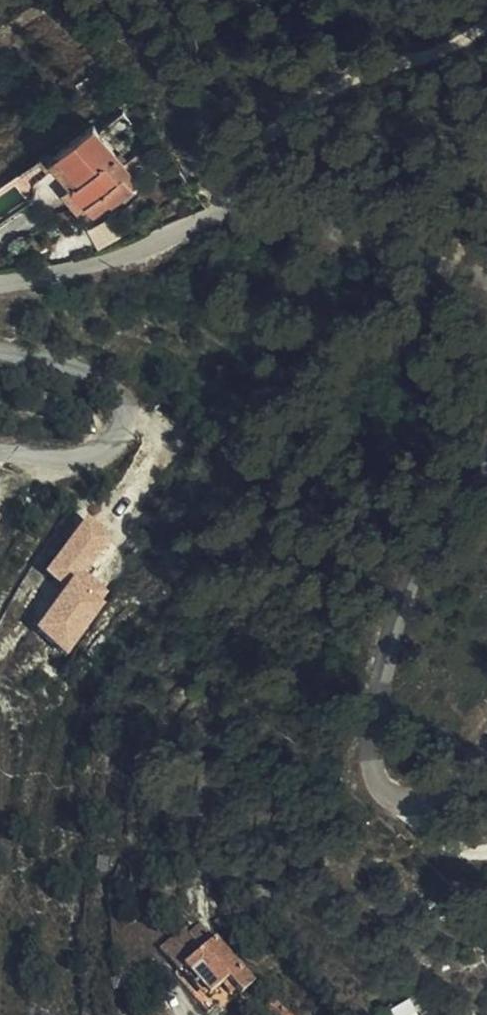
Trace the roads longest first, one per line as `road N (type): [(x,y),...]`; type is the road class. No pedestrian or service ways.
road 1 (unclassified): [(0,281),(115,258),(191,222),(286,216),(446,244),(486,264)]
road 2 (unclassified): [(486,467),(443,531),(391,654),(373,752),(386,787),(408,800),(430,797),(486,741)]
road 3 (unclassified): [(0,449),(81,457),(101,450),(123,429),(127,399),(106,377),(73,363),(0,351)]

